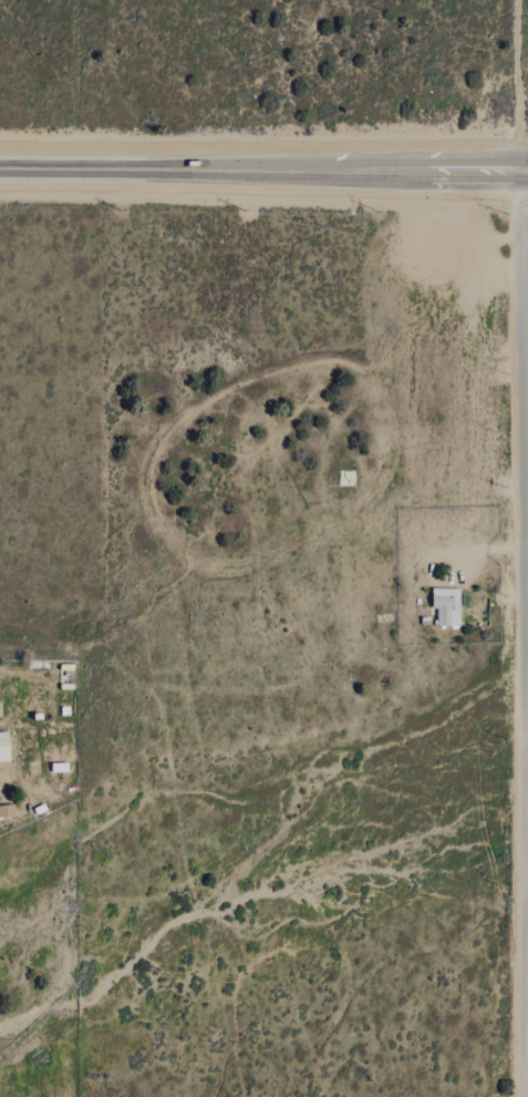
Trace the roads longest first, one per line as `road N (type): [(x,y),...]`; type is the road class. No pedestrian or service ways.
road 1 (residential): [(524,1096),(525,171)]
road 2 (secondary): [(0,169),(527,171)]
road 3 (residential): [(516,0),(519,171)]

